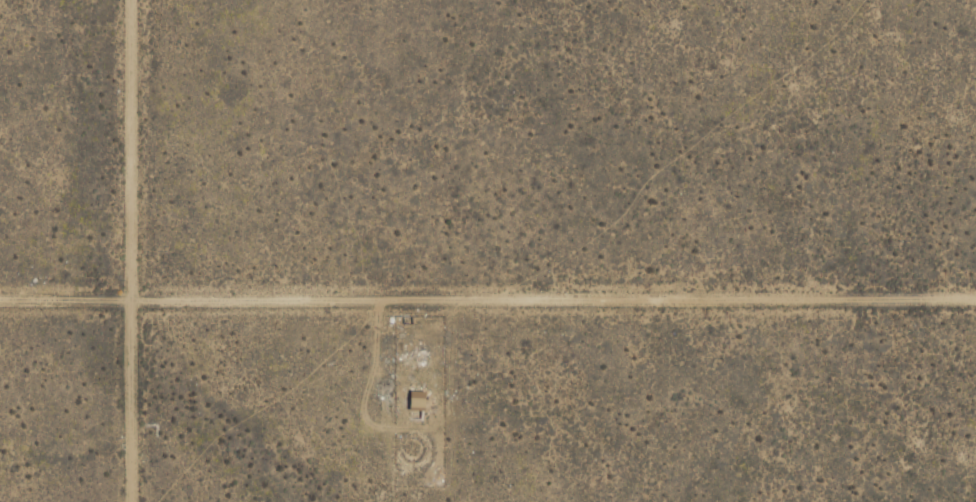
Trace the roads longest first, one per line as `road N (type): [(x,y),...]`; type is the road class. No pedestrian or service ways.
road 1 (residential): [(975,296),(0,296)]
road 2 (residential): [(133,501),(128,0)]

